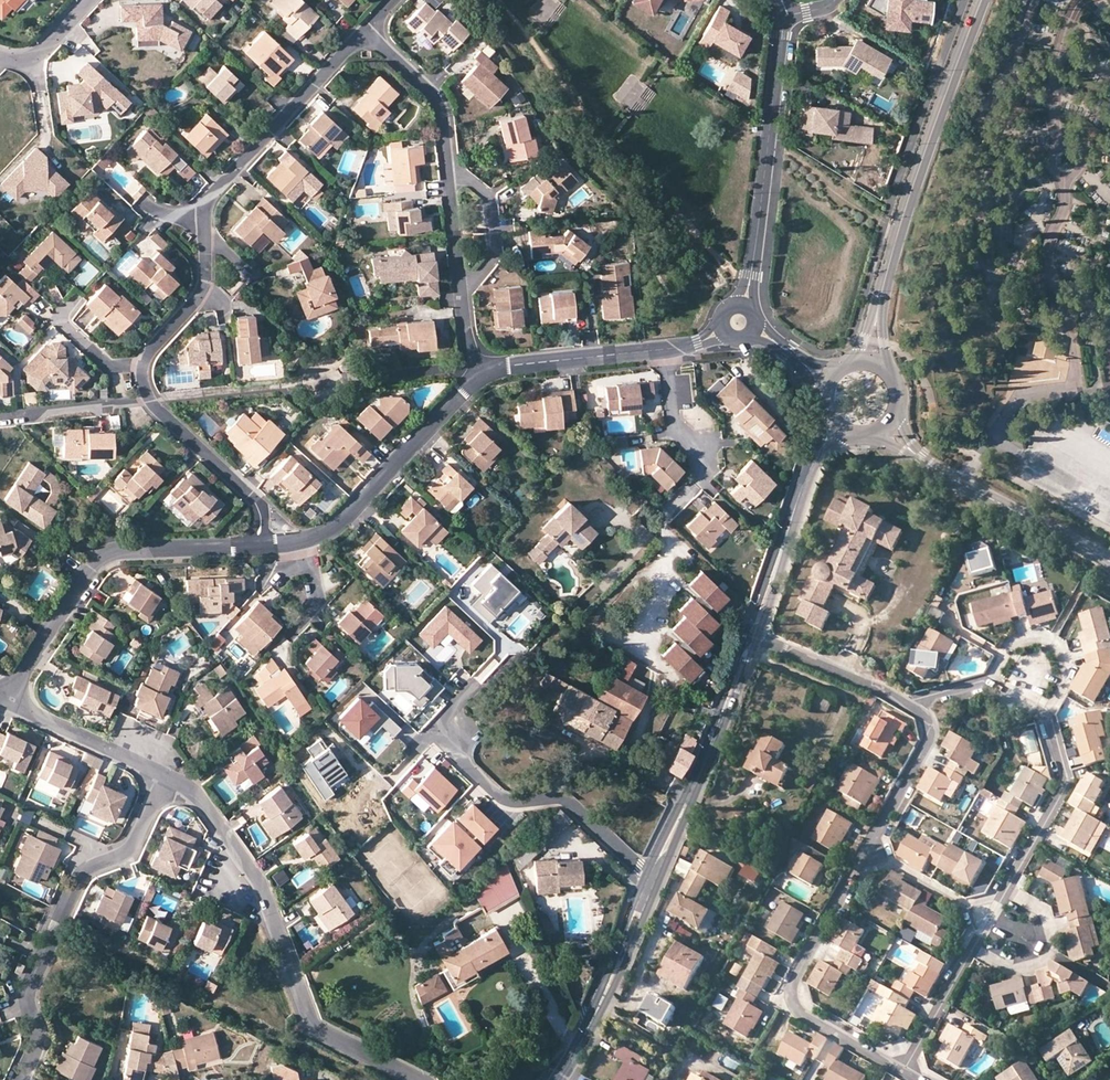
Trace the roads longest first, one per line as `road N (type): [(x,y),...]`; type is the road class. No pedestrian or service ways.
road 1 (residential): [(906,702),(984,681),(1050,717),(1069,781),(904,1072)]
road 2 (tertiary): [(824,410),(822,434),(711,730),(646,873)]
road 3 (residential): [(166,777),(190,789),(254,872),(312,1024),(417,1079)]
road 4 (residential): [(839,1035),(796,1009),(790,990),(927,745),(926,717),(906,702)]
road 5 (residential): [(166,777),(132,849),(83,870),(27,993),(35,1045),(20,1079)]
road 6 (residential): [(283,544),(109,553),(44,635),(8,700)]
road 7 (residential): [(667,349),(672,421),(701,466),(662,522),(668,556),(638,636)]
road 8 (tertiary): [(984,0),(884,279)]
road 9 (residential): [(779,17),(746,304)]
road 10 (residential): [(646,873),(565,801),(503,798),(432,728)]
road 11 (residential): [(485,375),(347,515),(283,544)]
road 12 (tertiary): [(660,882),(758,641)]
road 13 (residential): [(363,35),(215,192),(205,219)]
road 14 (tertiary): [(758,641),(815,467),(833,446),(860,435)]
road 15 (tertiary): [(646,873),(582,1031),(553,1079)]
road 16 (residential): [(150,399),(251,496),(283,544)]
road 17 (residential): [(667,349),(485,375)]
road 18 (residential): [(8,700),(166,777)]
road 19 (residential): [(205,219),(204,291),(142,366)]
road 20 (tertiary): [(963,484),(1109,562)]
road 21 (residential): [(448,164),(436,97),(363,35)]
road 22 (residential): [(461,290),(496,256),(490,195),(448,164)]
road 23 (residential): [(906,702),(758,641)]
road 24 (residential): [(0,416),(150,399)]
road 25 (tertiary): [(603,1009),(660,882)]
road 26 (residential): [(461,290),(448,164)]
road 27 (residential): [(0,54),(39,58),(96,0)]

